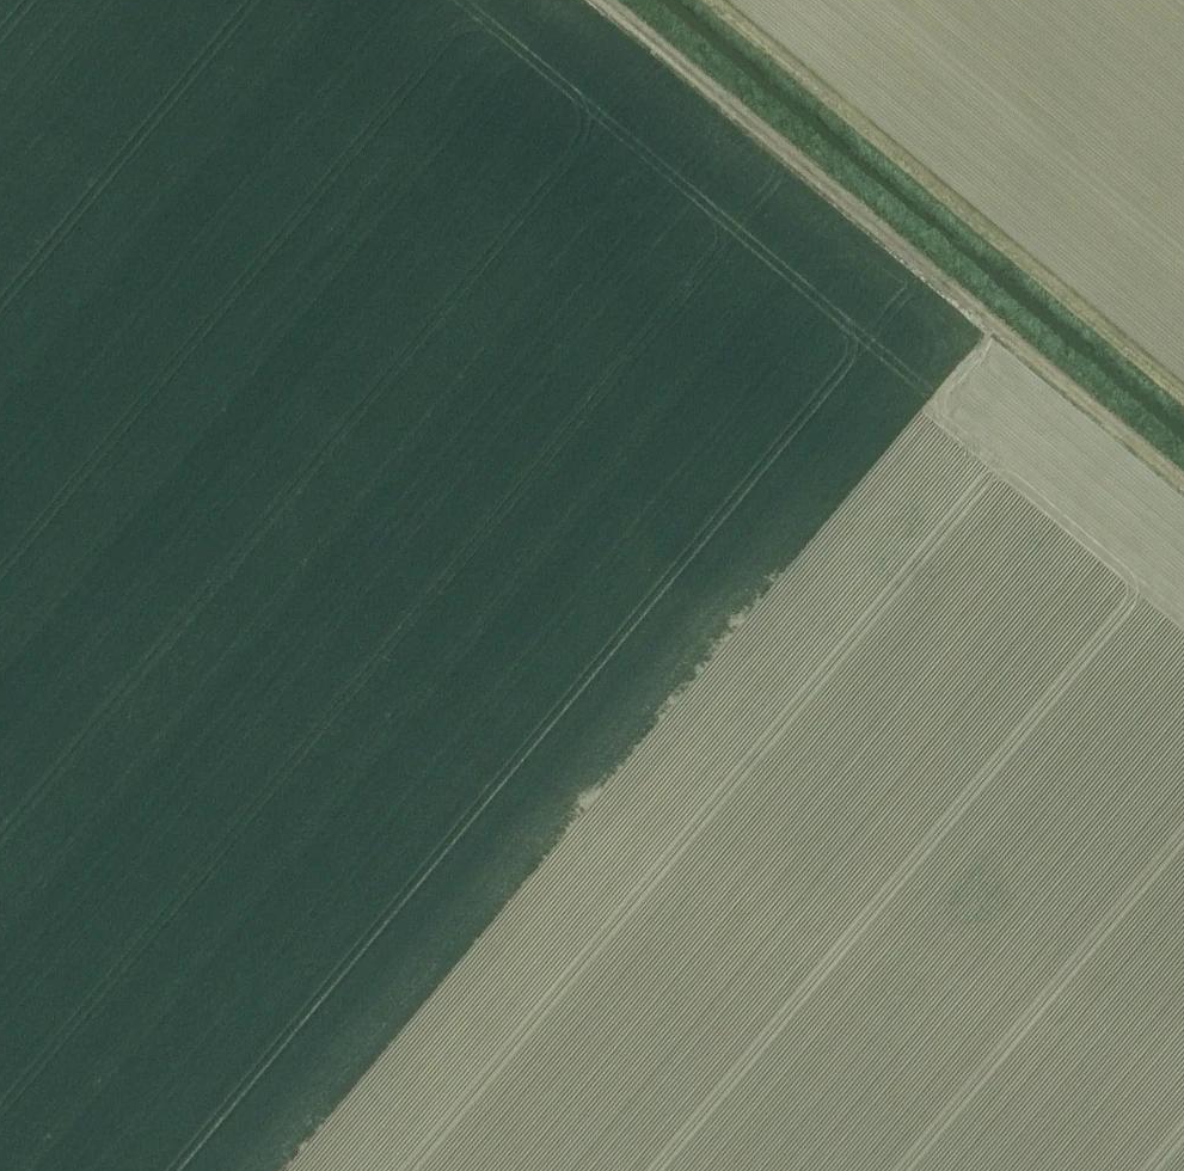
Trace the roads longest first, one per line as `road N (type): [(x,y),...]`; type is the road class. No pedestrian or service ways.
road 1 (track): [(605,0),(1183,485)]

